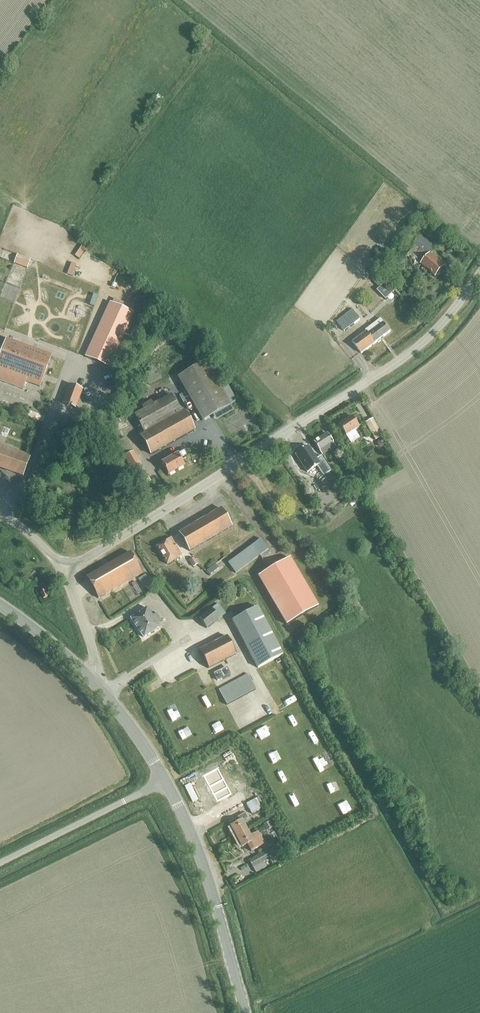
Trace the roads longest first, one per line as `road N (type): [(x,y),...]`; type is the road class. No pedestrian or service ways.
road 1 (unclassified): [(479,273),(399,361),(66,571)]
road 2 (tertiary): [(245,1012),(213,893),(165,780)]
road 3 (unclassified): [(0,864),(165,780)]
road 4 (tertiary): [(165,780),(89,677)]

